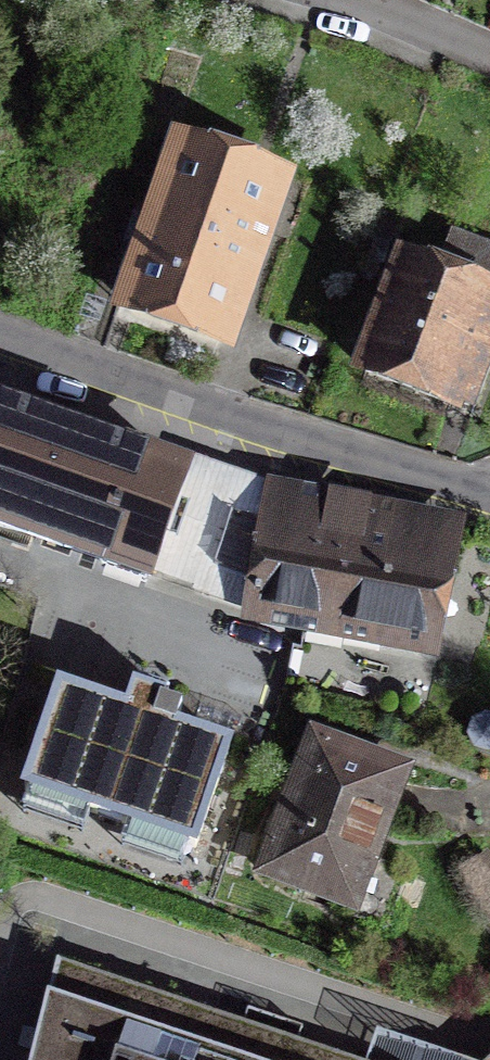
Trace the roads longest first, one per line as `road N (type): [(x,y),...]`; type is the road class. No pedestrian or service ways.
road 1 (residential): [(489,490),(0,328)]
road 2 (residential): [(345,0),(489,47)]

